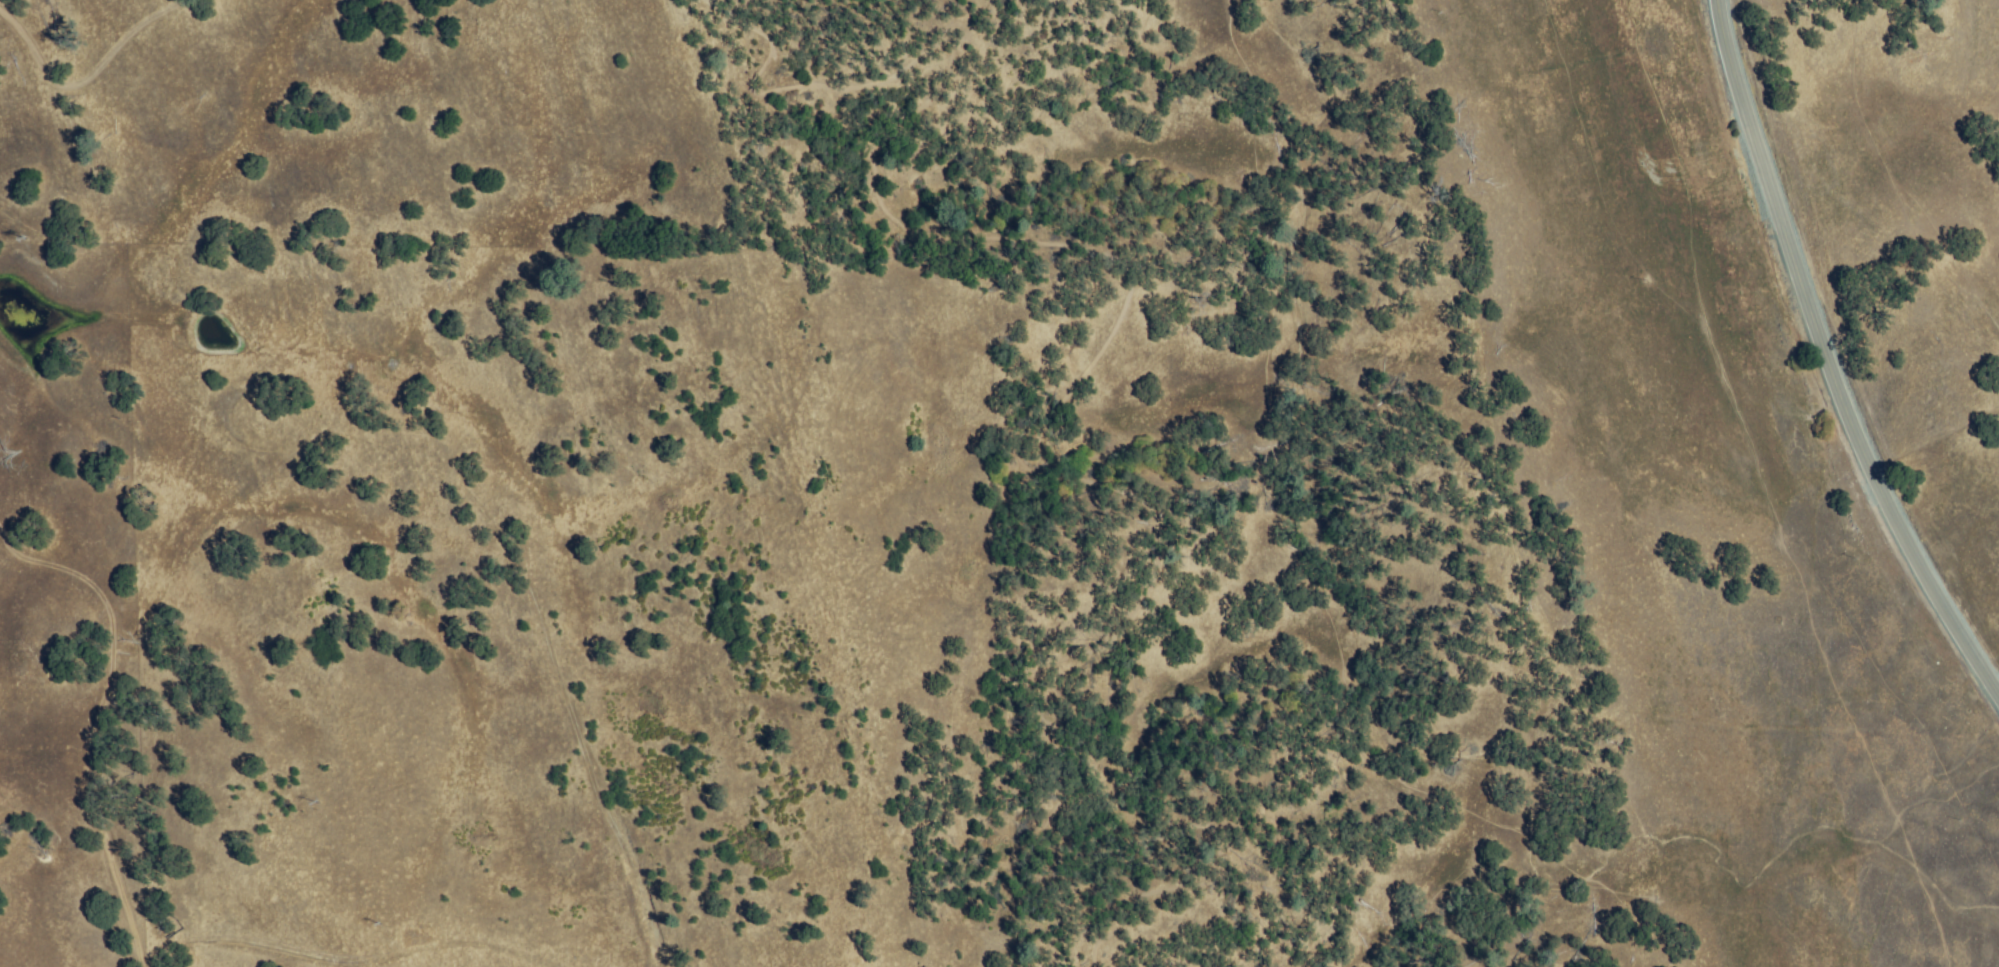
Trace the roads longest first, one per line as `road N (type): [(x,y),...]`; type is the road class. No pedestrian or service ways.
road 1 (tertiary): [(1998,696),(1898,526),(1842,403),(1737,84),(1718,0)]

